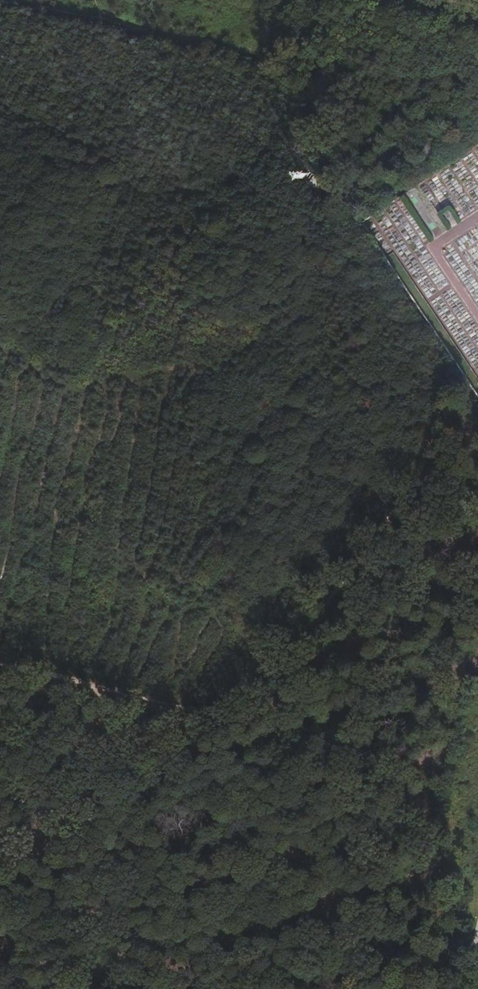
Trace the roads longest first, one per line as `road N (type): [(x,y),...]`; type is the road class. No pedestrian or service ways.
road 1 (track): [(267,58),(331,132),(348,169),(350,219),(443,358),(413,467),(323,598),(279,644),(216,706),(0,879)]
road 2 (track): [(231,988),(477,904)]
road 3 (track): [(21,0),(267,58)]
road 4 (track): [(0,663),(209,711)]
road 5 (track): [(348,169),(377,130),(437,79)]

